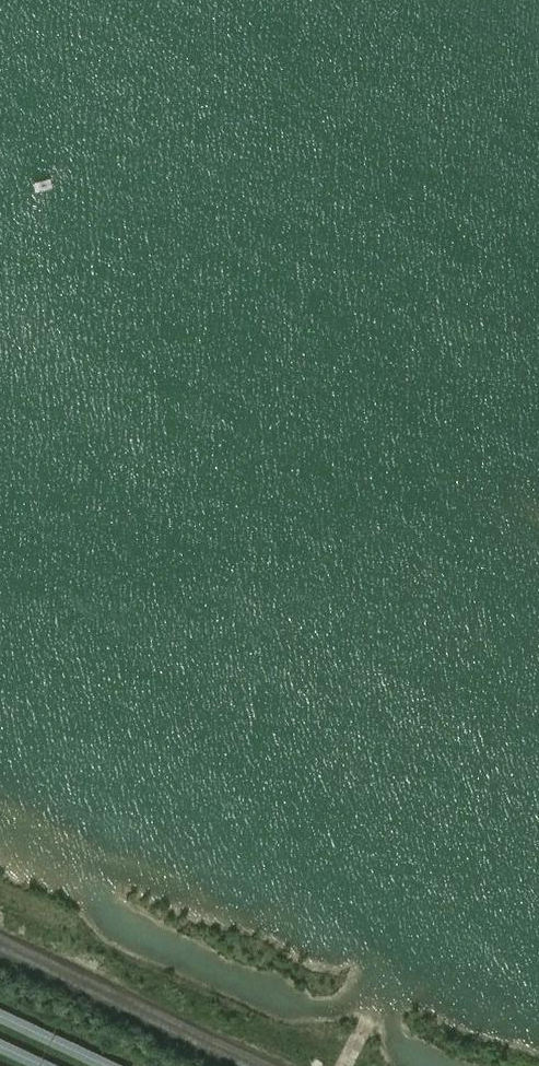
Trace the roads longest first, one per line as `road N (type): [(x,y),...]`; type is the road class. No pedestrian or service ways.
road 1 (track): [(259,1065),(0,944)]

